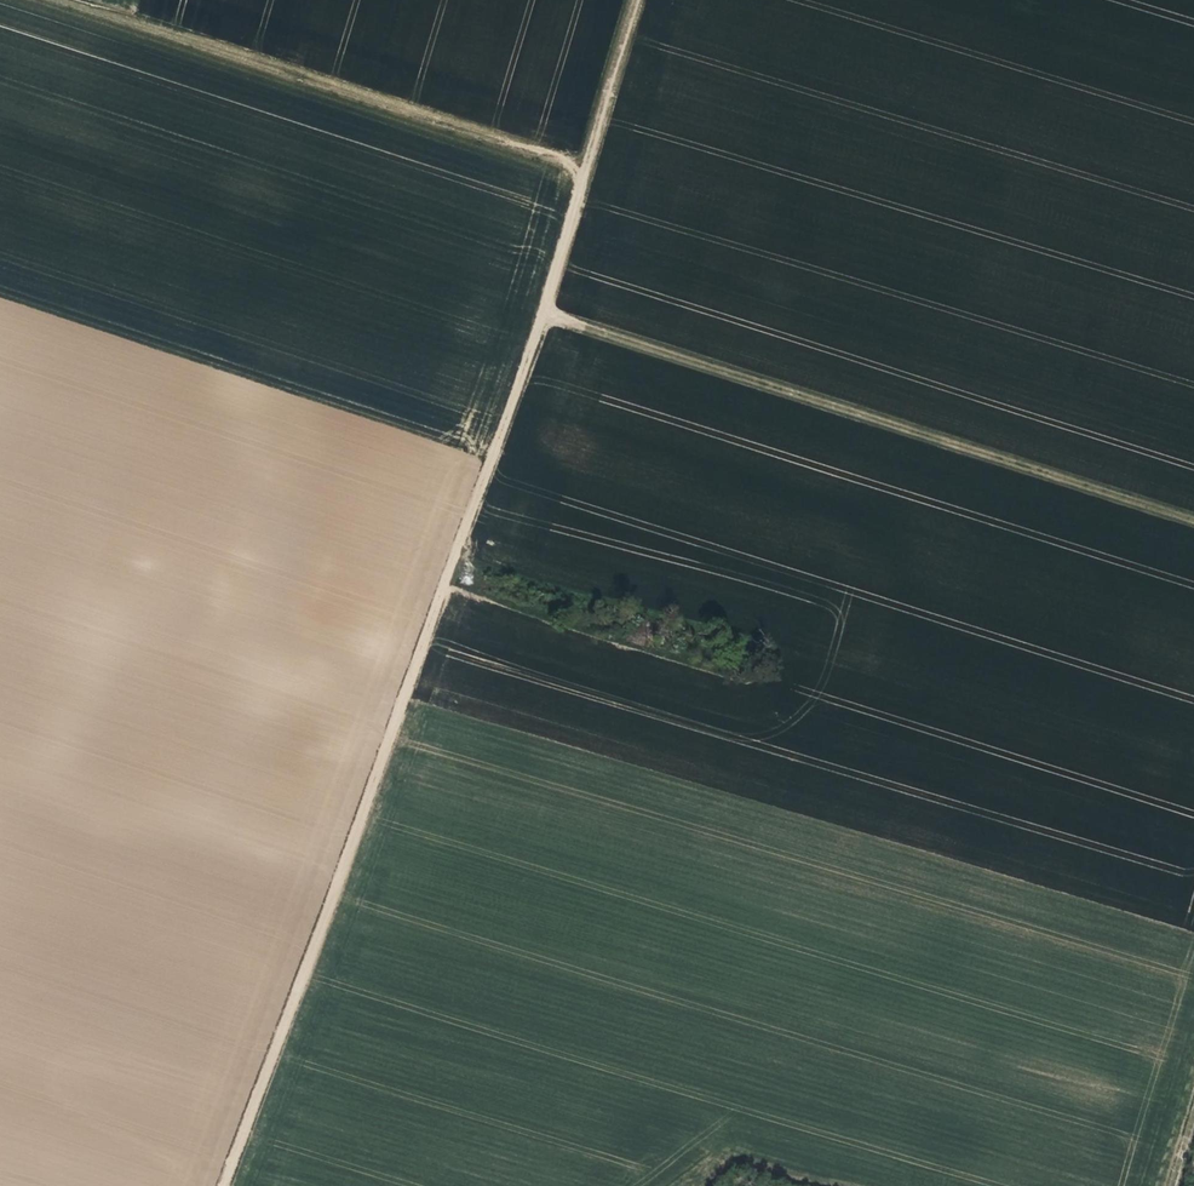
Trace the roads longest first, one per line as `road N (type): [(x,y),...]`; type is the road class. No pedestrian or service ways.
road 1 (track): [(637,0),(535,345),(227,1185)]
road 2 (track): [(544,314),(1193,522)]
road 3 (track): [(587,165),(74,0)]

